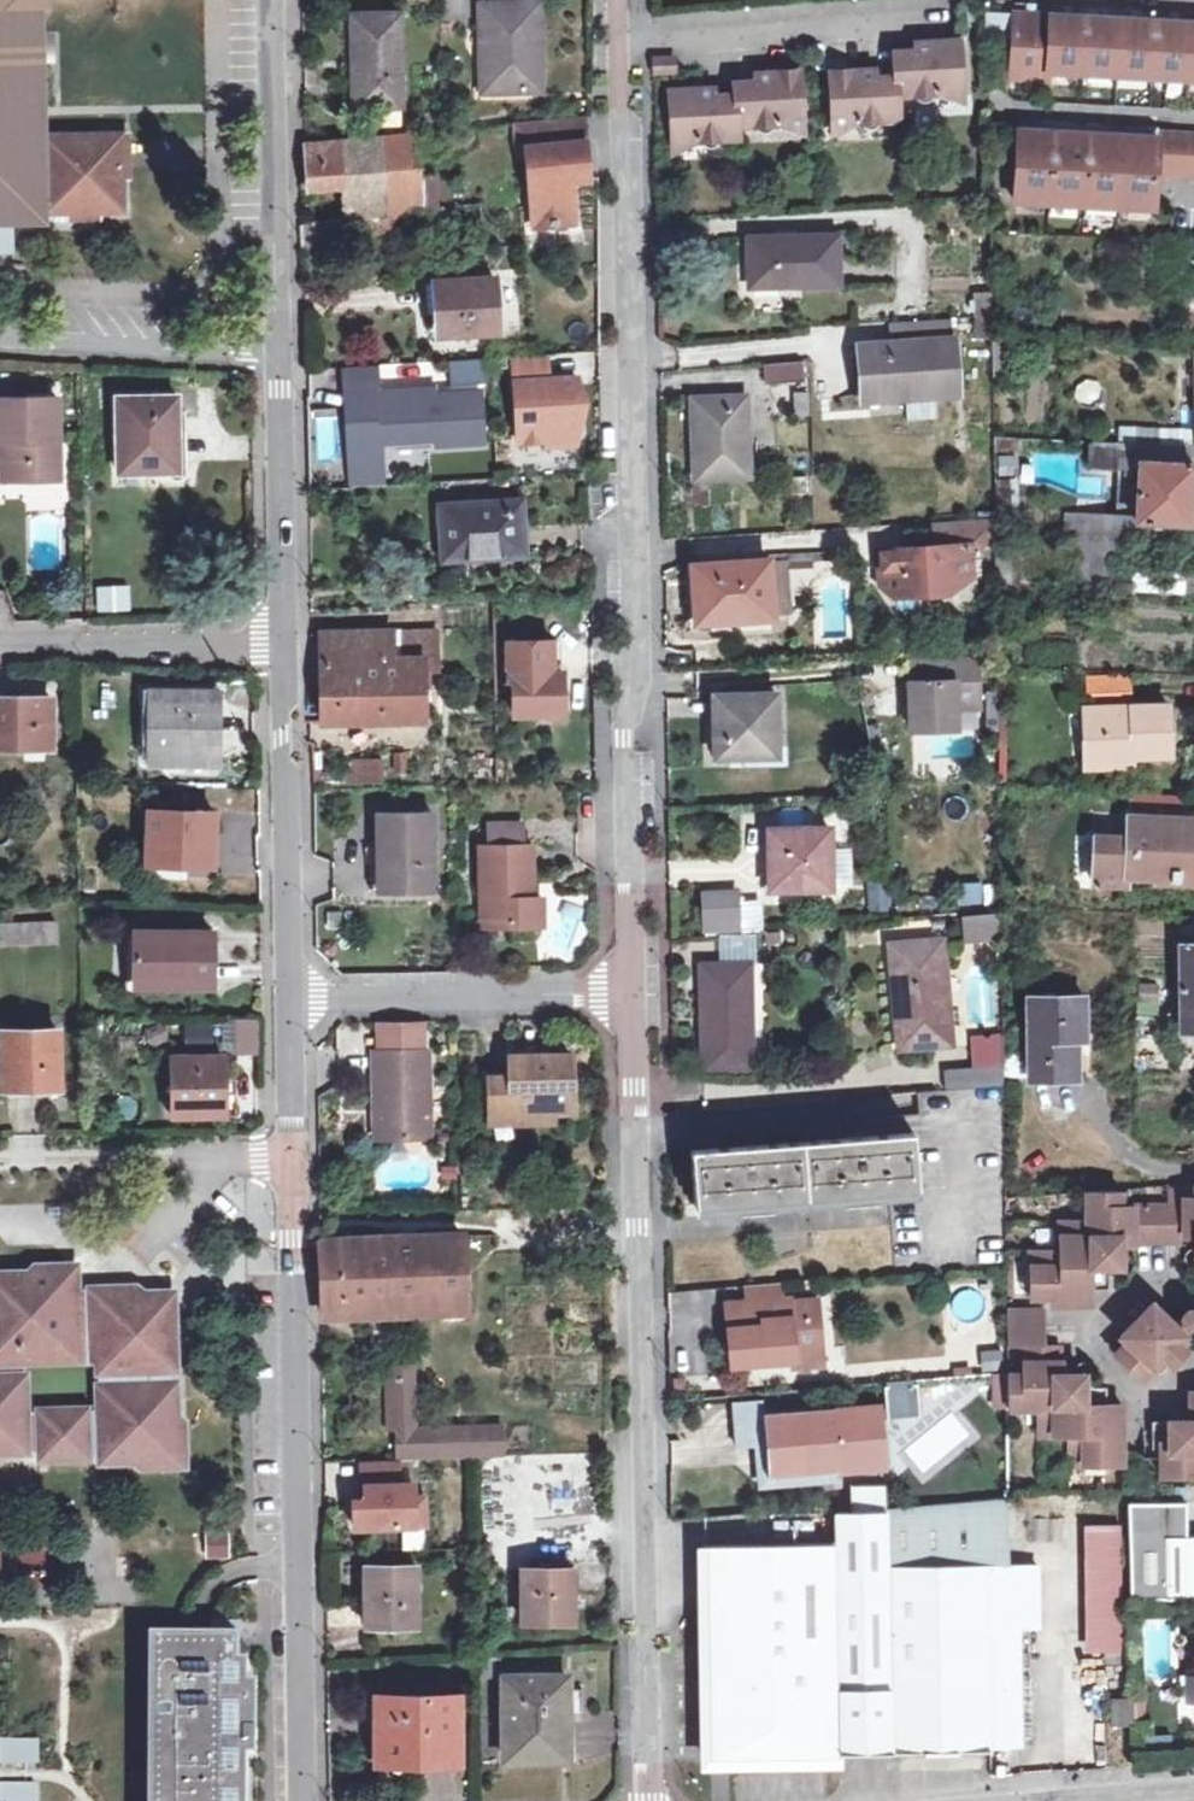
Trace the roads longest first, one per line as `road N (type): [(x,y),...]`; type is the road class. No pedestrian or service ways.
road 1 (residential): [(630,882),(621,38)]
road 2 (unclassified): [(649,1800),(635,993)]
road 3 (residential): [(290,1158),(302,1800)]
road 4 (residential): [(282,644),(290,1001)]
road 5 (residential): [(266,0),(282,356)]
road 6 (residential): [(290,1001),(635,993)]
road 7 (residential): [(621,38),(915,15)]
road 8 (residential): [(282,356),(282,644)]
road 9 (residential): [(0,336),(282,356)]
road 10 (residential): [(0,653),(282,644)]
road 11 (residential): [(220,1160),(0,1169)]
road 12 (residential): [(290,1001),(290,1158)]

